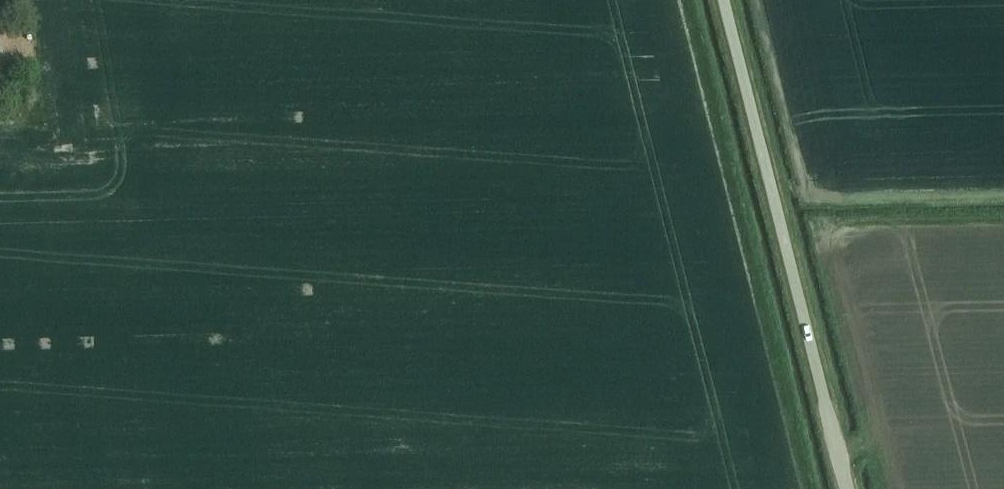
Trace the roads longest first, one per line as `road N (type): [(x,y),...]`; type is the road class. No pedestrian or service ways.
road 1 (unclassified): [(844,488),(718,0)]

